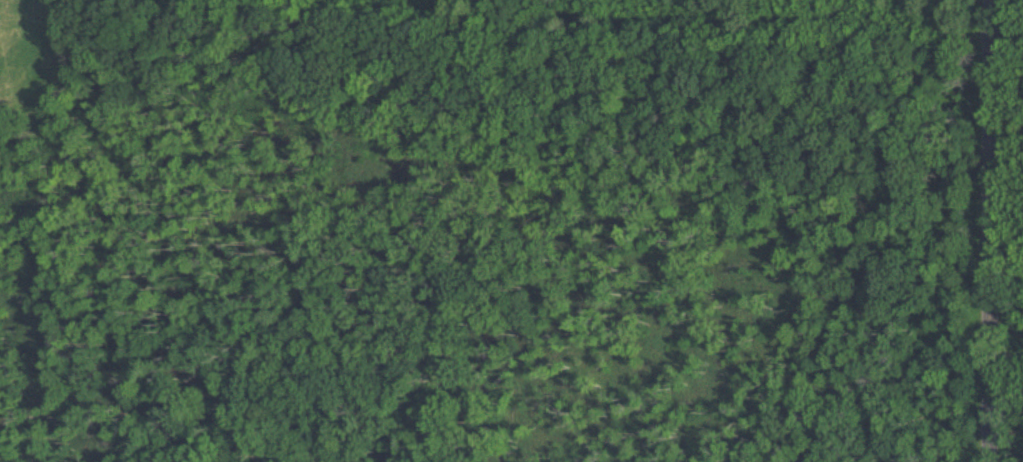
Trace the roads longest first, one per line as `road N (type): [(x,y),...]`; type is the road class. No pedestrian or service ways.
road 1 (tertiary): [(995,461),(996,0)]

